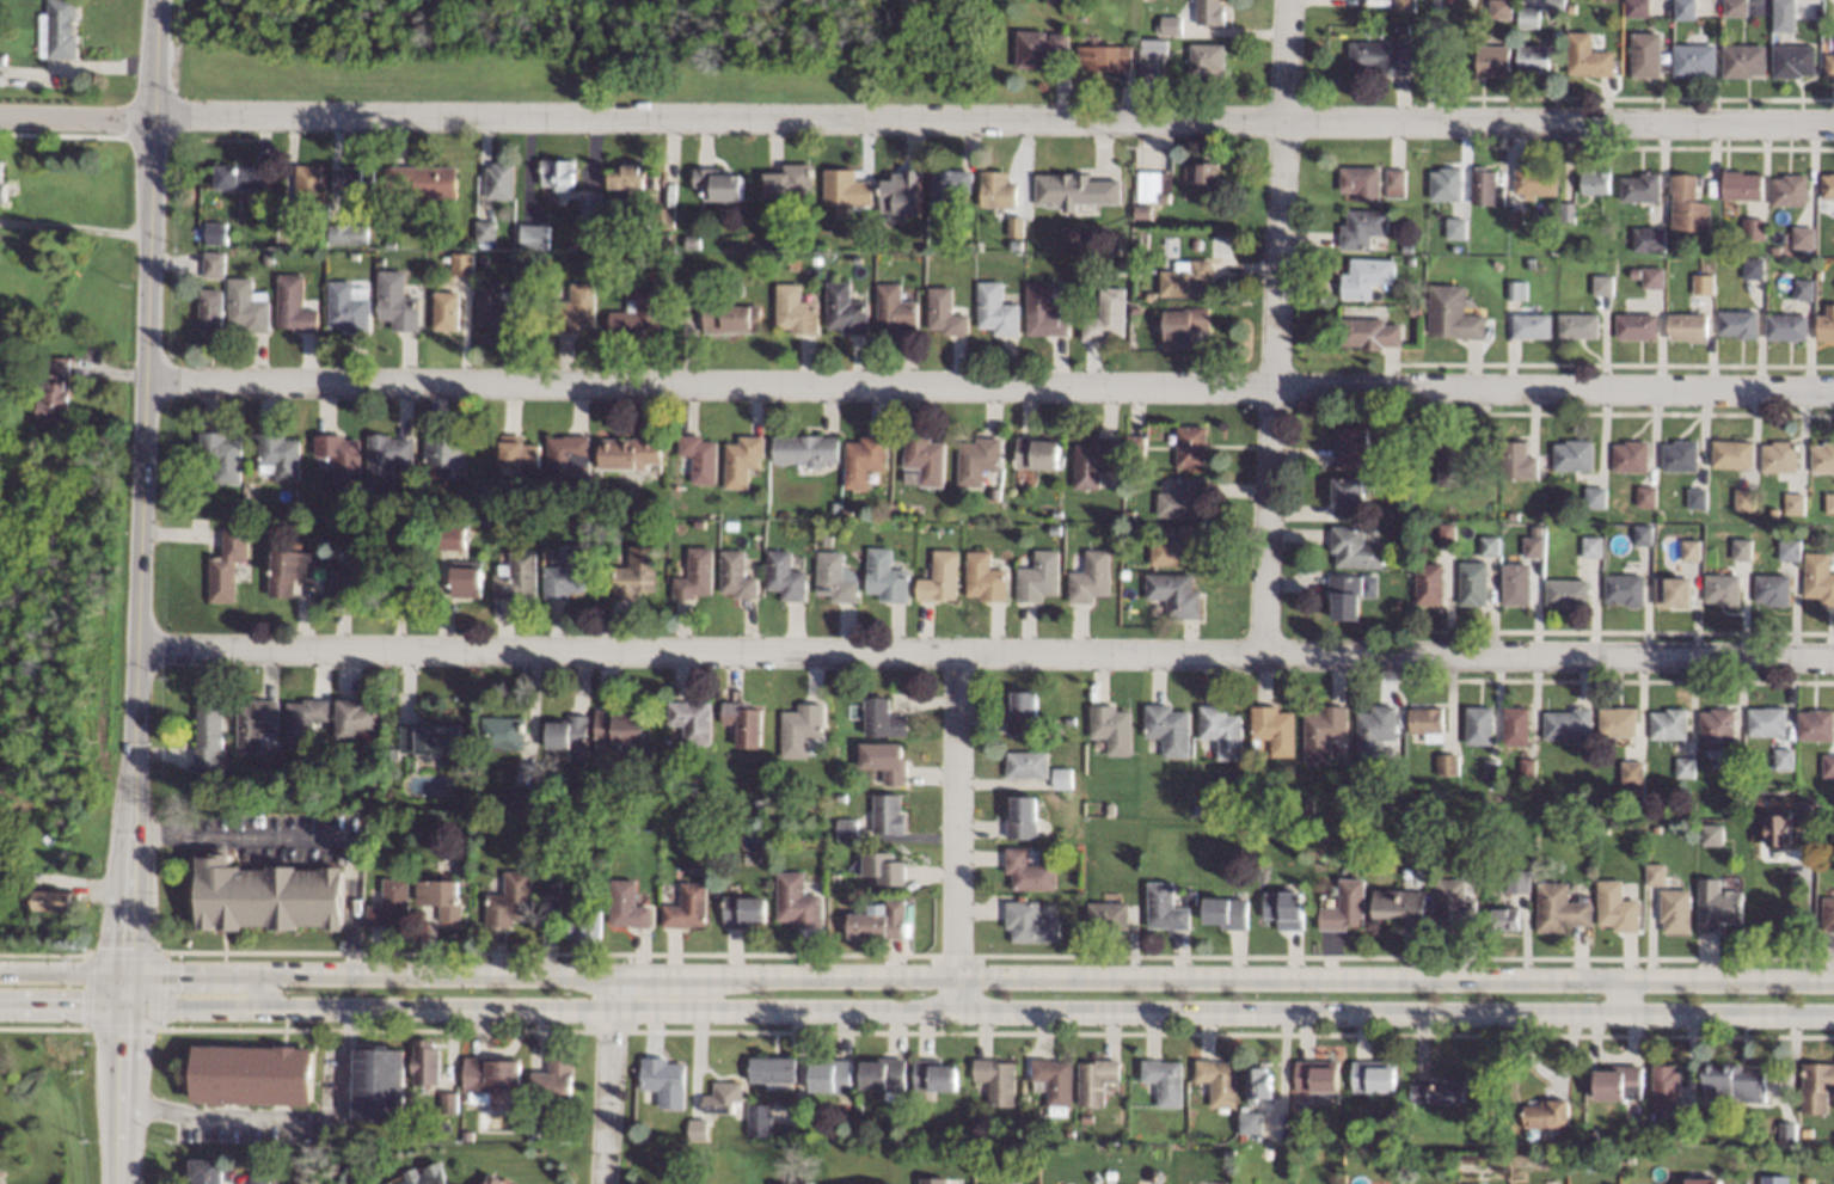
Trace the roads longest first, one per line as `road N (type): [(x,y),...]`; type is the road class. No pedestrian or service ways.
road 1 (tertiary): [(123,1008),(1833,1015)]
road 2 (tertiary): [(1833,980),(124,971)]
road 3 (residential): [(1833,661),(134,646)]
road 4 (residential): [(1833,392),(142,384)]
road 5 (residential): [(1833,121),(151,118)]
road 6 (tertiary): [(151,118),(124,971)]
road 7 (residential): [(1288,0),(1261,654)]
road 8 (residential): [(956,654),(955,1011)]
road 9 (tertiary): [(124,971),(116,1183)]
road 10 (residential): [(608,975),(602,1183)]
road 11 (residential): [(151,118),(0,116)]
road 12 (tertiary): [(124,971),(0,972)]
road 13 (tertiary): [(2,1007),(123,1008)]

